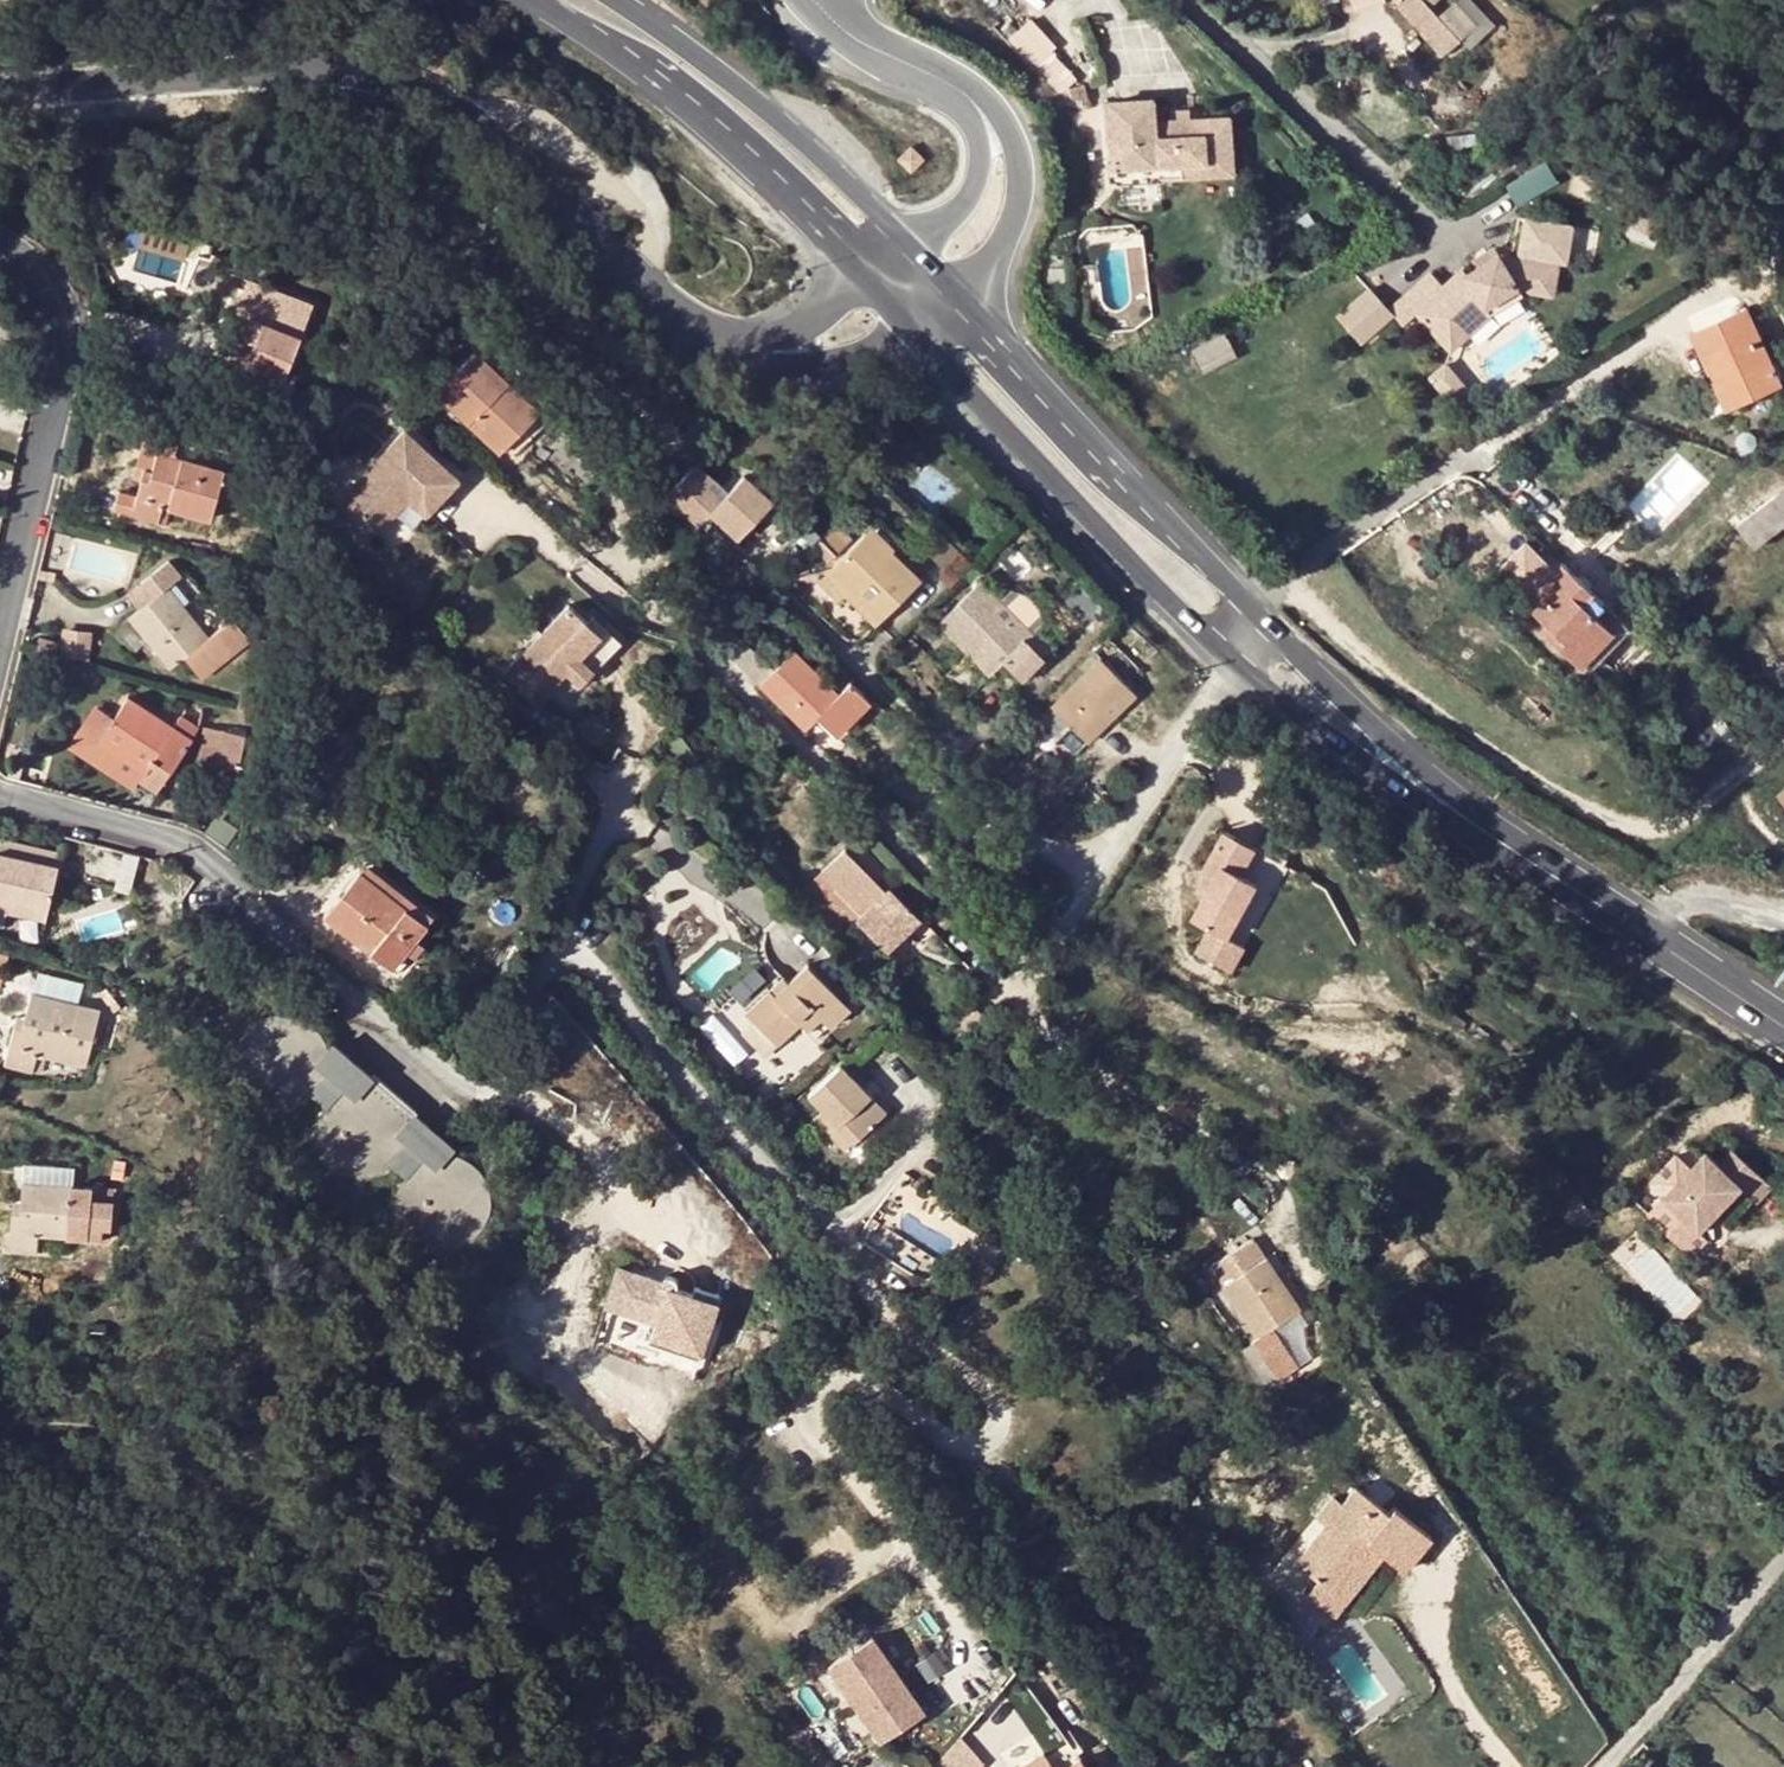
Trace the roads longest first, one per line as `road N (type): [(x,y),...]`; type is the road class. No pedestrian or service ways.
road 1 (residential): [(1231,660),(1042,966),(1030,969),(1014,964),(675,623)]
road 2 (tertiary): [(691,321),(479,123),(419,85),(342,63),(276,60),(0,92)]
road 3 (residential): [(557,947),(505,1069),(477,1092),(455,1086),(227,881),(159,843),(0,804)]
road 4 (secondary): [(919,337),(1231,660)]
road 5 (secondary): [(521,0),(685,116),(866,282)]
road 6 (secondary): [(1259,616),(965,301)]
road 7 (residential): [(557,947),(614,988),(666,1065),(840,1242)]
road 8 (residential): [(1,628),(59,368),(51,306),(20,261),(0,250)]
road 9 (secondary): [(912,247),(669,44),(600,0)]
road 10 (secondary): [(1548,867),(1259,616)]
road 11 (secondary): [(1231,660),(1424,801),(1548,867)]
road 12 (secondary): [(1548,867),(1783,1027)]
road 13 (unclassified): [(1606,1766),(1783,1558)]
road 14 (tertiary): [(691,321),(731,353),(770,367),(854,360),(919,337)]
road 15 (tertiary): [(965,301),(1016,224),(1022,187),(1010,137),(966,98)]
road 16 (residential): [(630,756),(557,947)]
road 17 (tertiary): [(866,282),(809,327),(770,335),(734,337),(691,321)]
road 18 (tertiary): [(813,0),(843,31),(966,98)]
road 19 (tertiary): [(966,98),(979,137),(975,181),(955,212),(912,247)]

